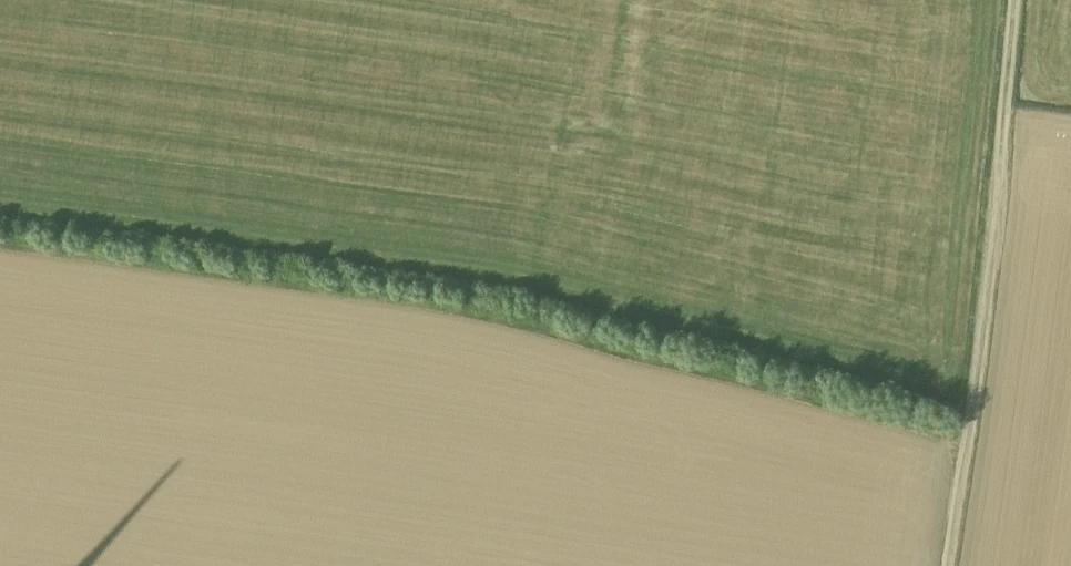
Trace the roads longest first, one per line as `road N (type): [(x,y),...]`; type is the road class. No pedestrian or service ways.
road 1 (unclassified): [(1017,0),(952,565)]

